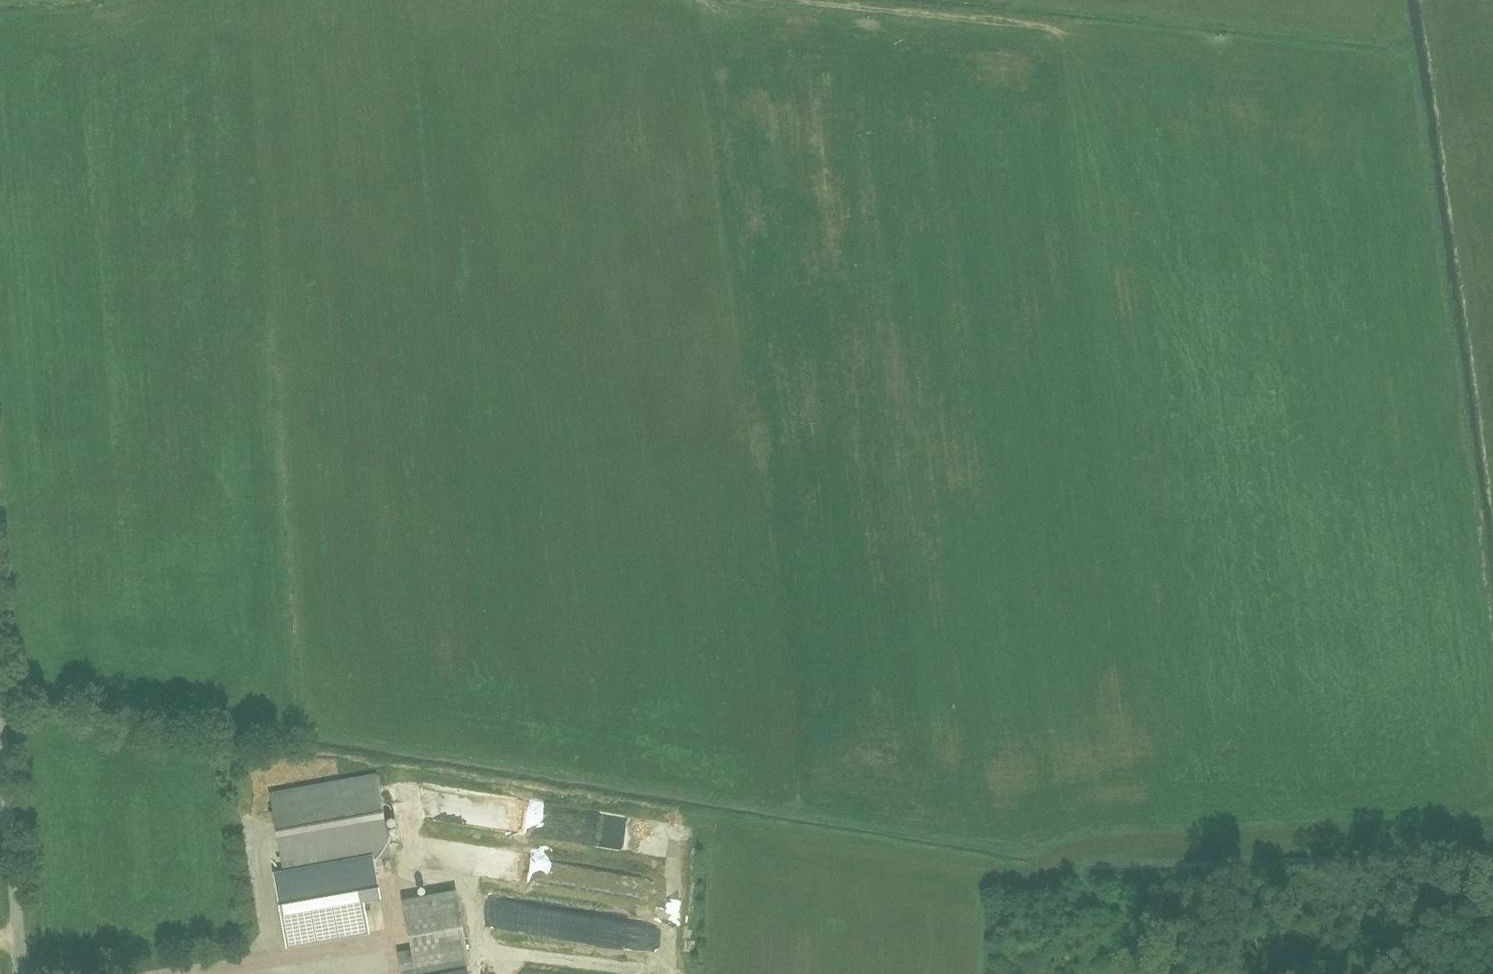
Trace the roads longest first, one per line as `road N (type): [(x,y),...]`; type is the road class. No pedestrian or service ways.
road 1 (unclassified): [(22,973),(0,740)]

